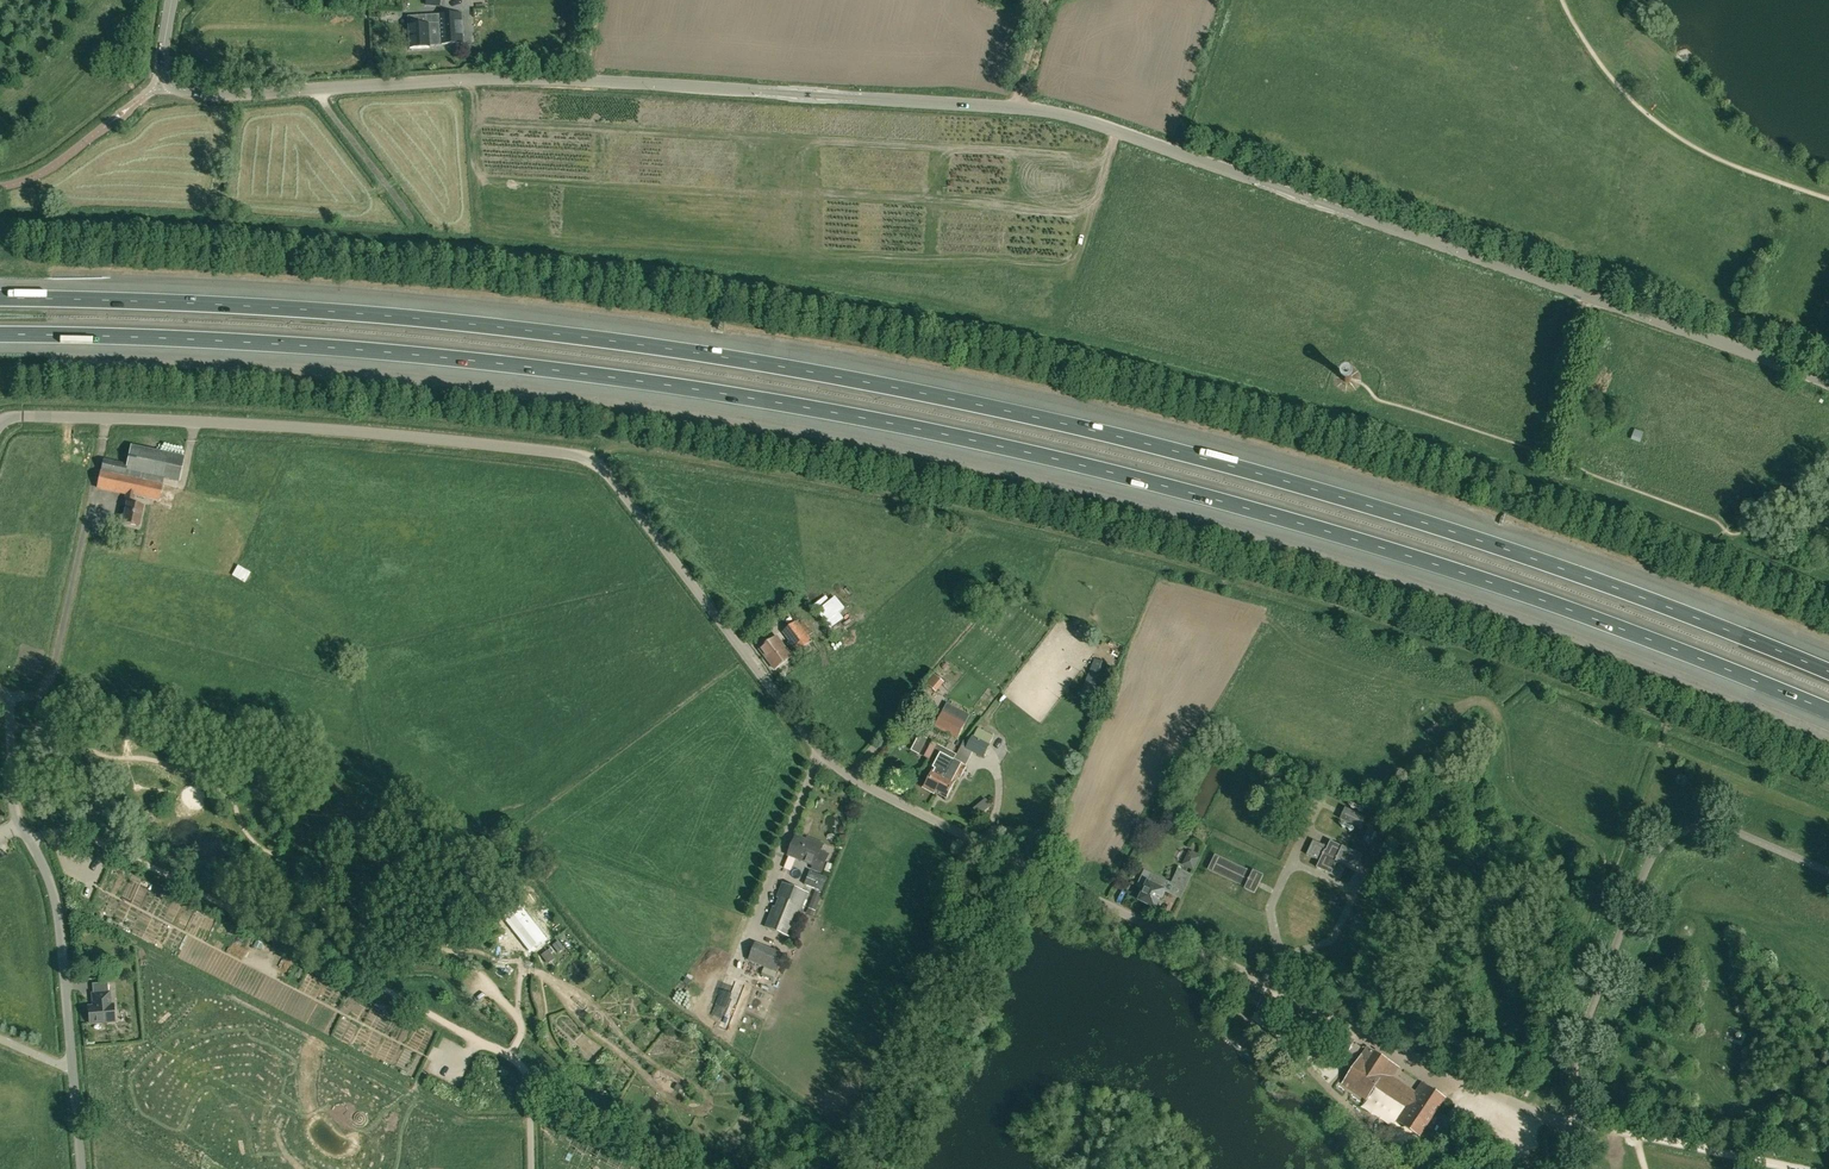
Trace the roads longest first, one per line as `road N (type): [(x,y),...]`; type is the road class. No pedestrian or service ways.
road 1 (motorway): [(0,335),(448,358),(692,390),(973,441),(1255,511),(1474,579),(1828,713)]
road 2 (motorway): [(1828,673),(1481,541),(1213,461),(952,401),(693,353),(441,320),(0,299)]
road 3 (unclassified): [(1828,381),(1073,116),(572,79),(187,90),(171,85),(162,66),(172,0)]
road 4 (unclassified): [(1566,1168),(1570,1122),(1364,1033),(835,767),(596,461),(415,437),(106,418)]
road 5 (track): [(509,1056),(96,840),(53,834)]
road 6 (residential): [(6,697),(13,801),(57,911),(82,1168)]
road 7 (unclassified): [(6,697),(39,694),(51,683),(106,418)]
road 8 (track): [(1797,1168),(1570,1122)]
road 9 (track): [(676,1168),(549,1099),(531,1075)]

